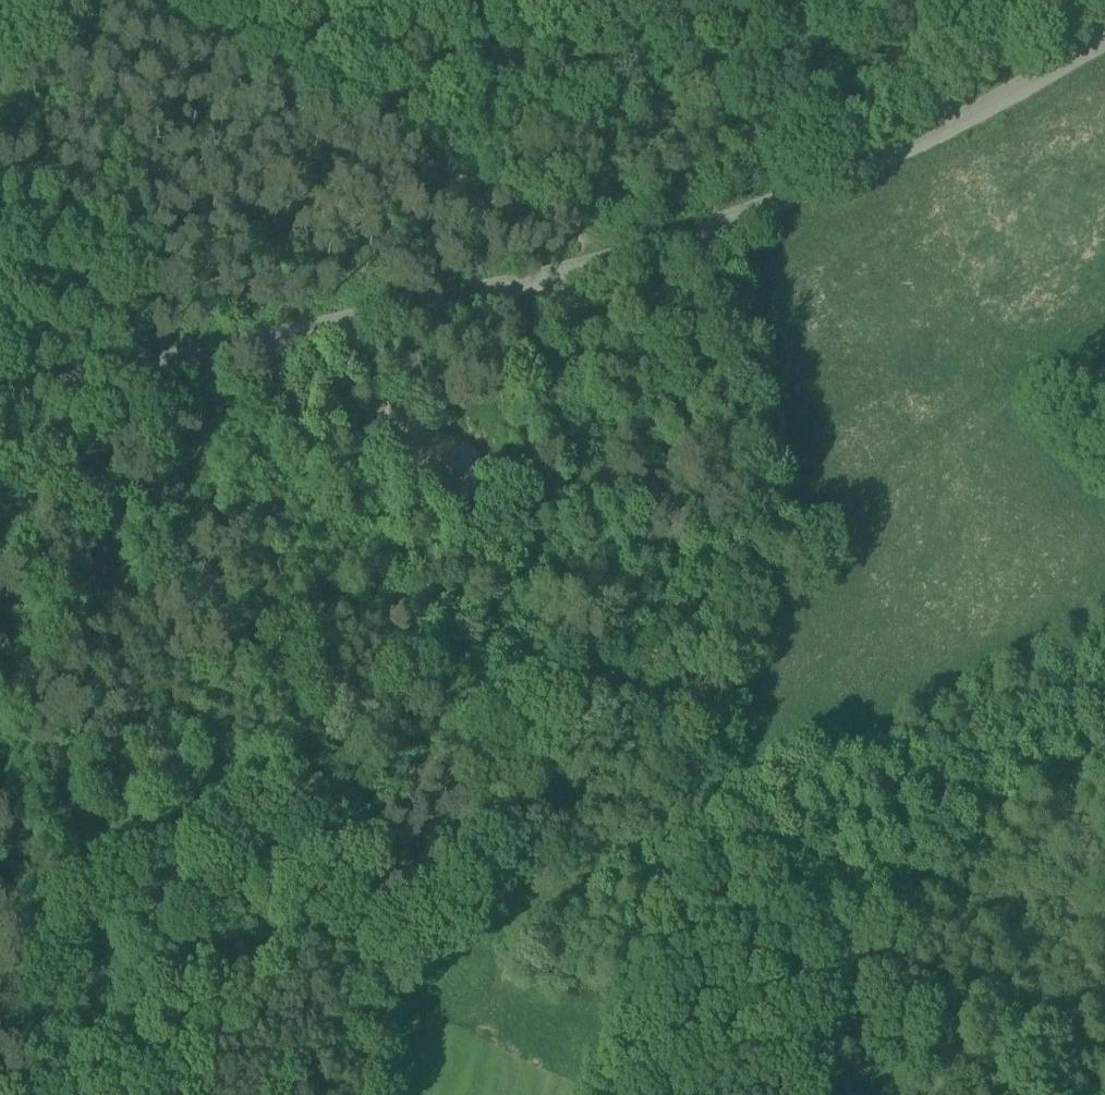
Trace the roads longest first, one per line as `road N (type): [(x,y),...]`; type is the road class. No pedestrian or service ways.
road 1 (track): [(714,230),(795,498),(778,541),(744,582),(655,648),(0,988)]
road 2 (unclassified): [(0,394),(613,260),(714,230),(903,154),(1104,40)]
road 3 (track): [(655,648),(695,793),(625,870),(517,946),(440,994),(400,997),(371,963),(374,924),(457,801),(474,742)]
road 4 (track): [(613,260),(59,0)]

